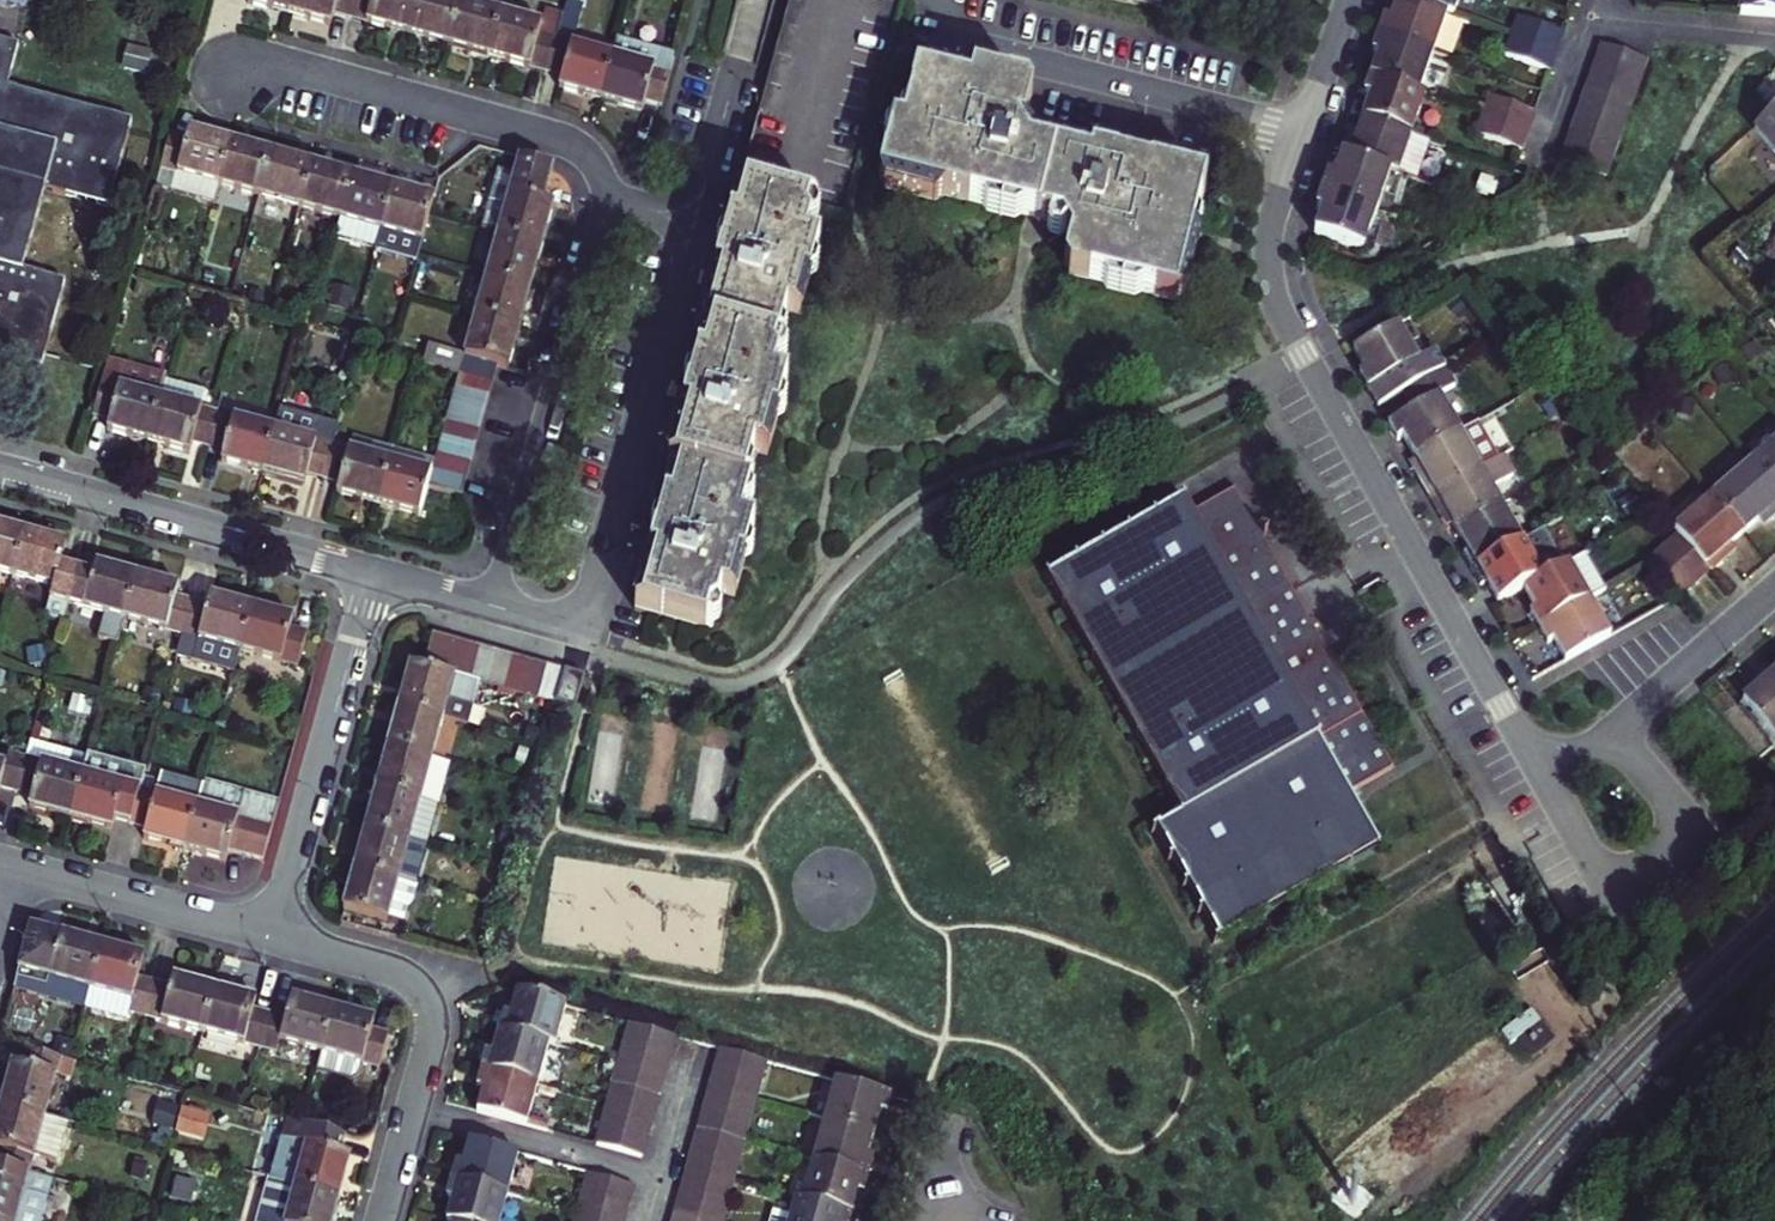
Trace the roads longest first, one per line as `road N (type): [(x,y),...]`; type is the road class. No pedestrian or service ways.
road 1 (residential): [(1301,131),(1269,234),(1276,294),(1544,775)]
road 2 (residential): [(491,606),(578,622),(598,597),(696,226),(600,199)]
road 3 (residential): [(600,199),(491,606)]
road 4 (residential): [(600,199),(589,158),(558,138),(324,74),(235,78)]
road 5 (residential): [(268,937),(406,974),(432,1005),(433,1040),(384,1220)]
road 6 (residential): [(1301,131),(927,31)]
road 7 (residential): [(0,470),(369,573)]
road 8 (residential): [(369,573),(268,937)]
road 9 (residential): [(1544,775),(1595,862),(1631,876),(1649,871),(1672,842),(1674,824),(1652,772),(1616,732)]
road 10 (residential): [(268,937),(14,870)]
road 11 (residential): [(1616,732),(1774,595)]
road 12 (residential): [(1774,42),(1599,27)]
road 13 (residential): [(1349,0),(1301,131)]
road 14 (residential): [(491,606),(369,573)]

